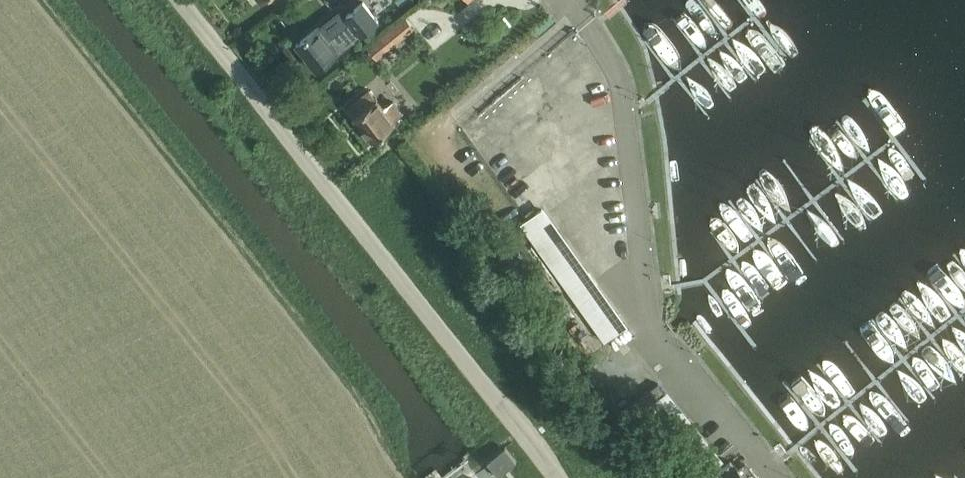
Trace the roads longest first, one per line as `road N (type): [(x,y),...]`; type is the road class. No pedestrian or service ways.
road 1 (unclassified): [(560,477),(184,0)]

